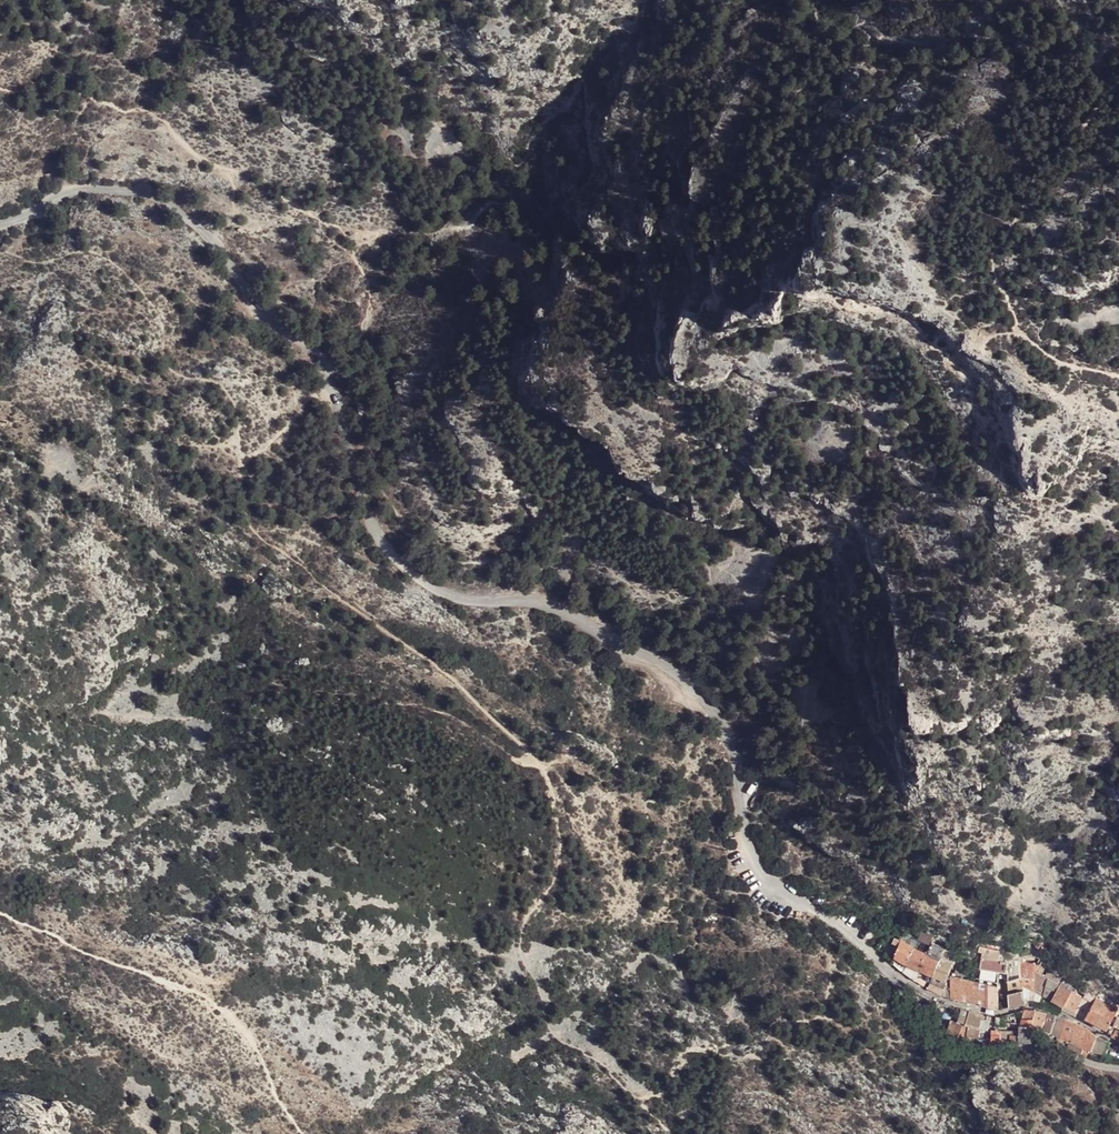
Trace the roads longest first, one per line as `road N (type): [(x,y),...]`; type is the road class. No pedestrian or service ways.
road 1 (unclassified): [(895,983),(849,933),(764,874),(725,729),(690,683),(553,607),(452,596),(400,562),(373,525),(325,366),(258,305),(206,234),(153,195),(95,188),(0,225)]
road 2 (unclassified): [(895,983),(937,1037),(963,1050),(1118,1069)]
road 3 (residential): [(1118,1045),(1043,1007),(995,1014),(895,983)]
road 4 (track): [(239,462),(294,419),(325,366)]

